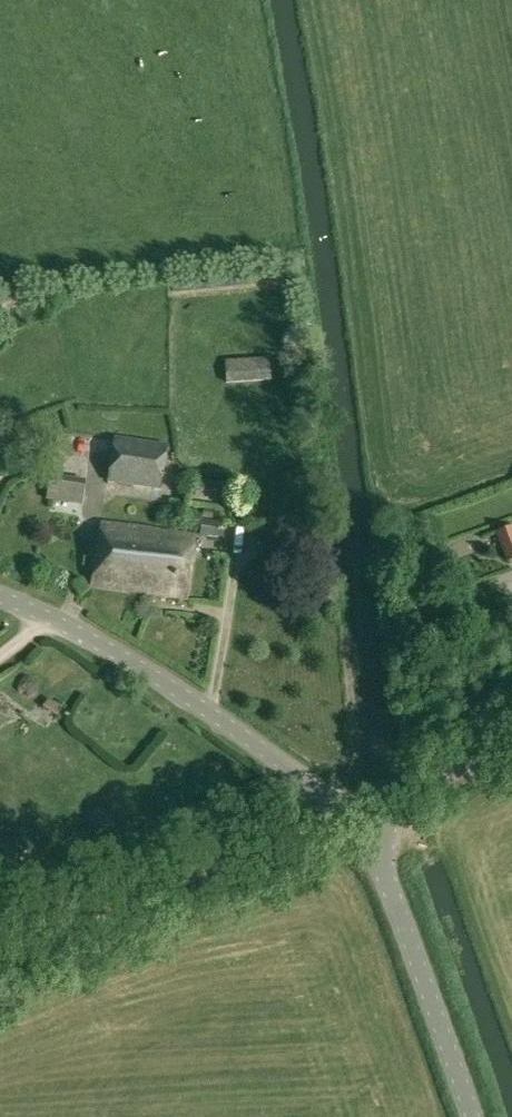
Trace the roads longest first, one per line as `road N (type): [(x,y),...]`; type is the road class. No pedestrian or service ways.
road 1 (tertiary): [(358,809),(207,707),(0,599)]
road 2 (track): [(358,809),(0,953)]
road 3 (tertiary): [(471,1116),(358,809)]
road 4 (tertiary): [(358,809),(511,746)]

